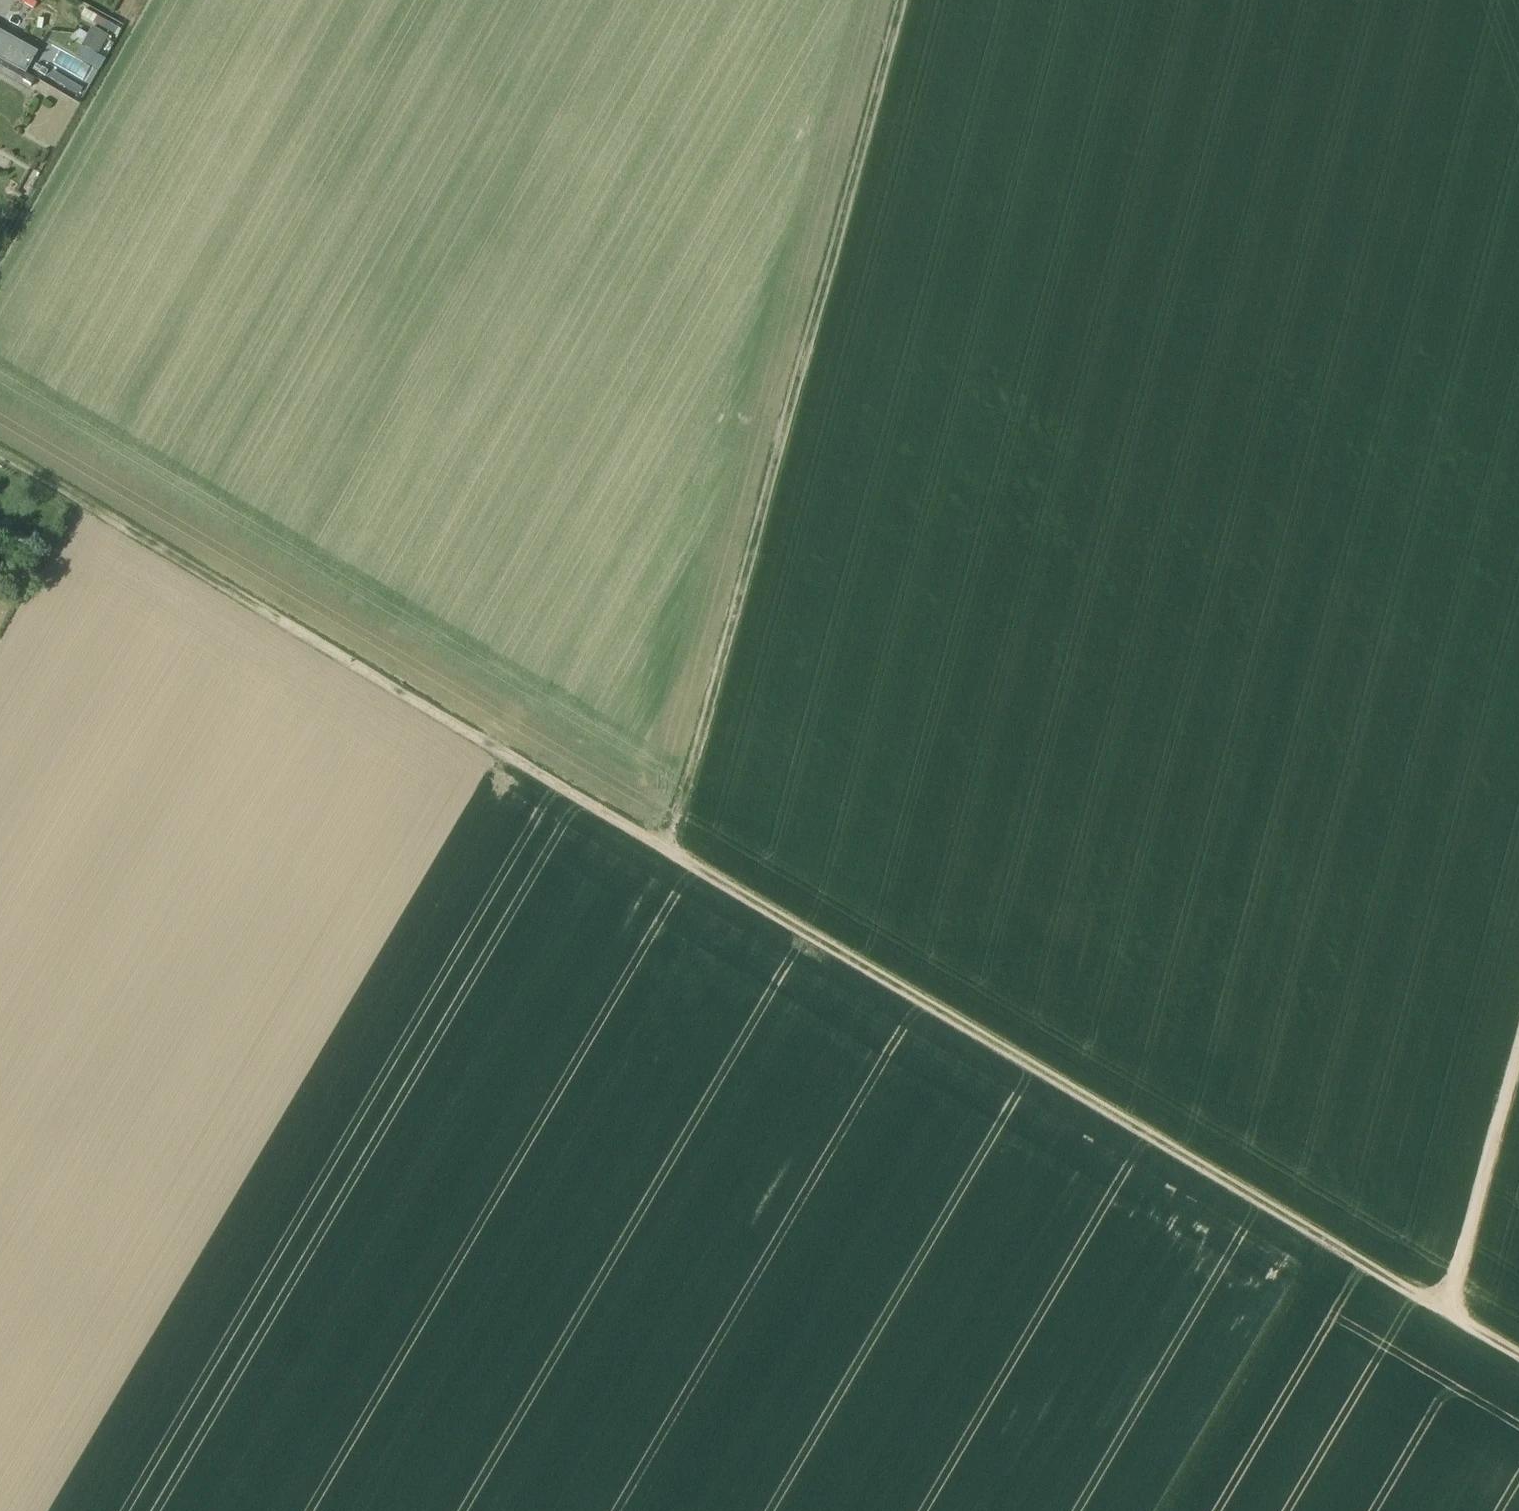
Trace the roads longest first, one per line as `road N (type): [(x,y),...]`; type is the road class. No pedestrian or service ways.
road 1 (track): [(1446,1313),(0,453)]
road 2 (track): [(669,853),(903,0)]
road 3 (track): [(1446,1313),(1518,1043)]

